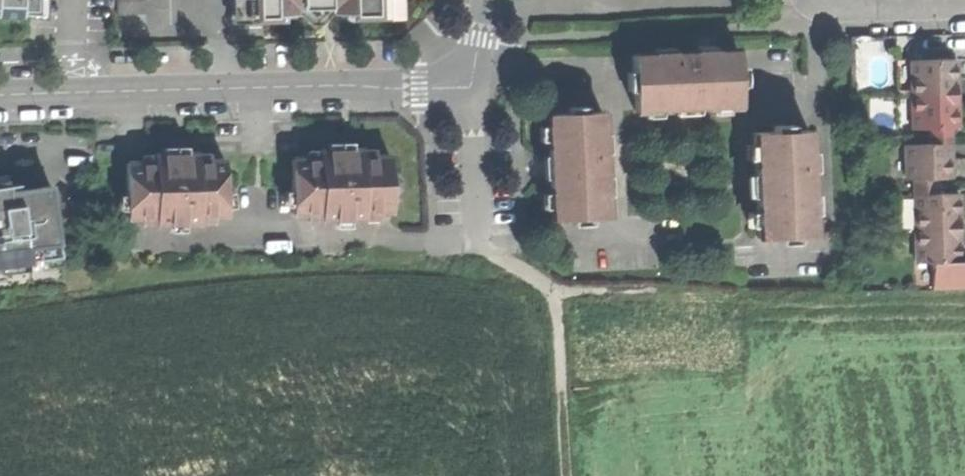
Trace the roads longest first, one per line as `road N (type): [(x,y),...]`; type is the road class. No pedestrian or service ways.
road 1 (residential): [(0,100),(463,90)]
road 2 (track): [(472,235),(555,293),(567,475)]
road 3 (residential): [(964,8),(826,12),(826,0)]
road 4 (residential): [(463,90),(472,235)]

